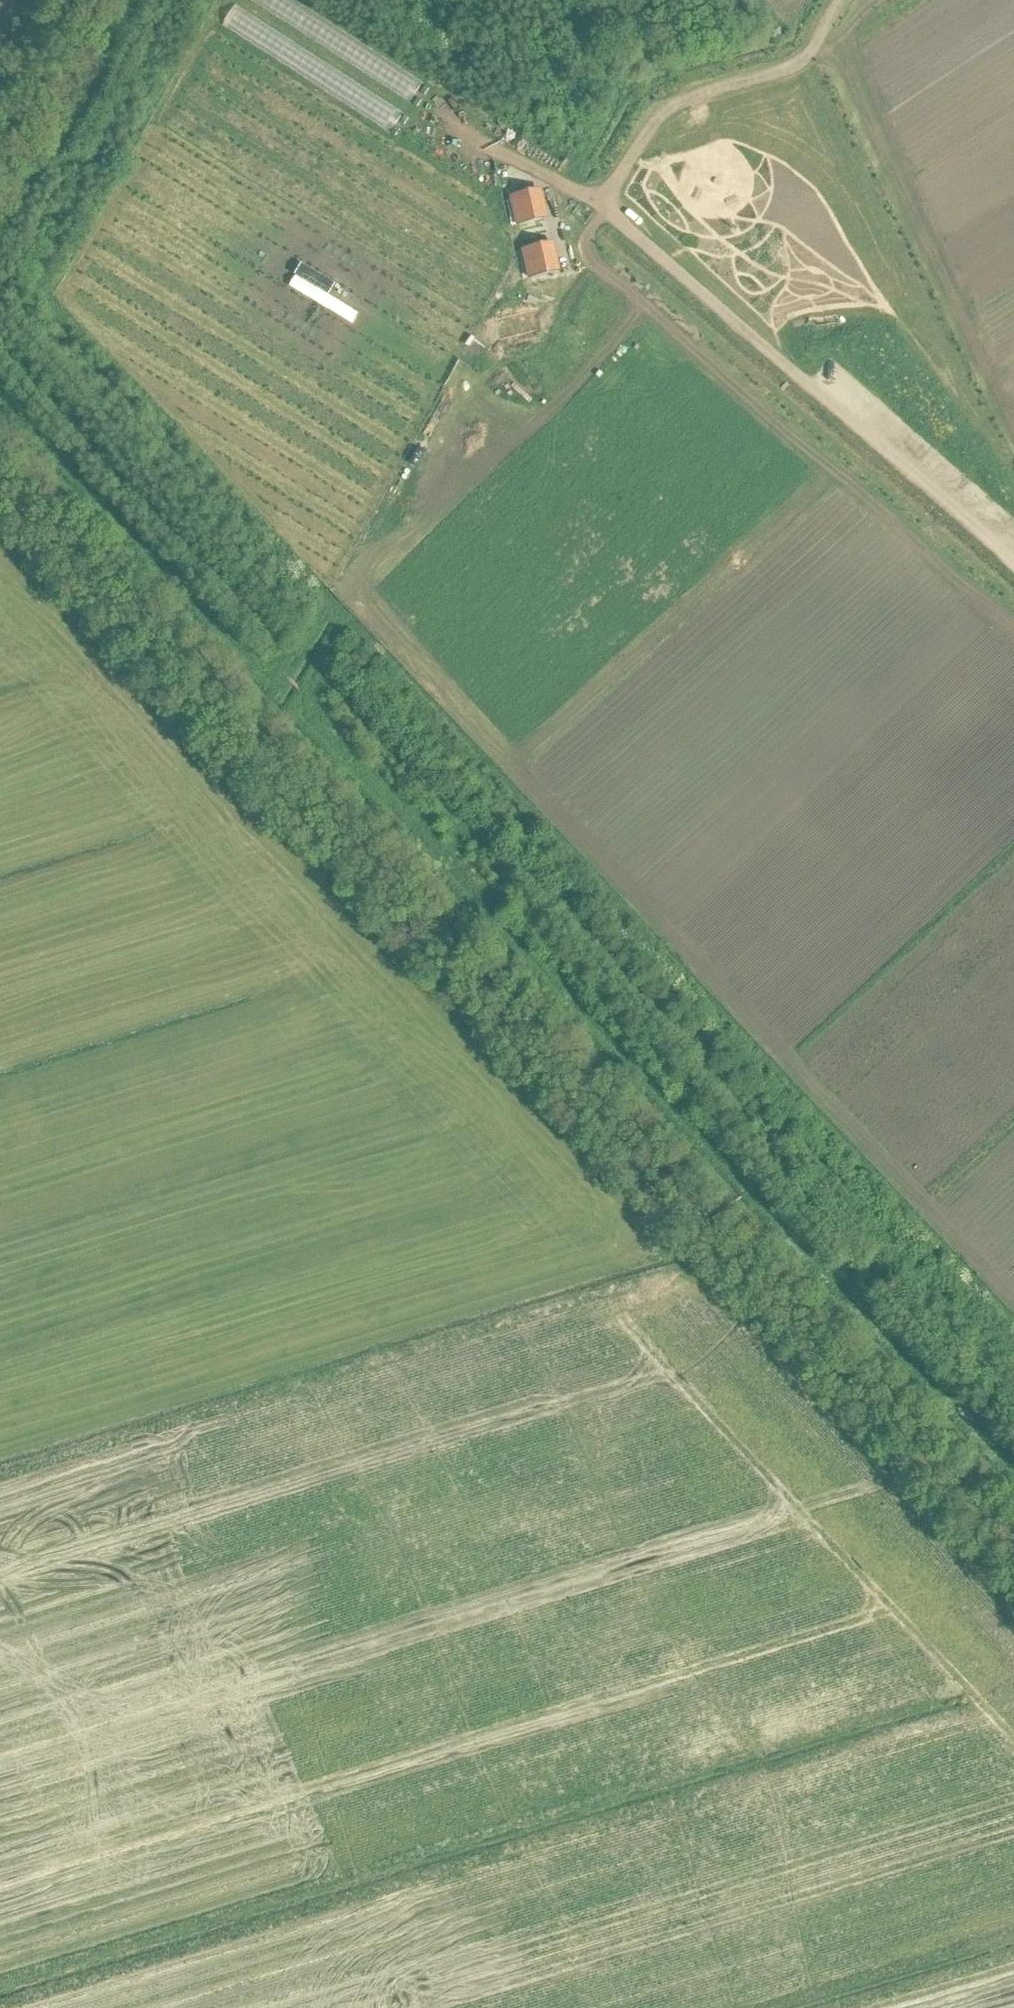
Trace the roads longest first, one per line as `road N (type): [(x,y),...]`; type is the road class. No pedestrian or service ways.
road 1 (track): [(1013,567),(600,207)]
road 2 (track): [(600,207),(659,115),(801,62),(843,0)]
road 3 (track): [(600,207),(447,127)]

